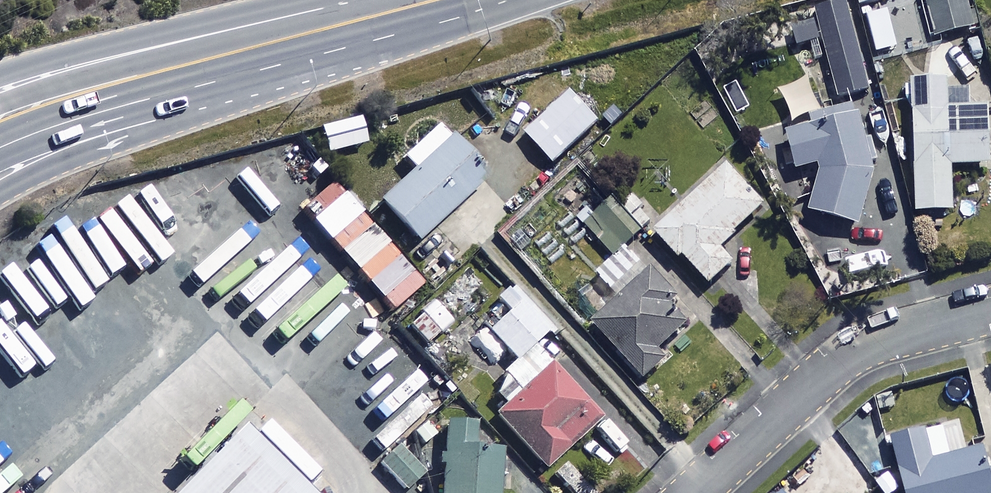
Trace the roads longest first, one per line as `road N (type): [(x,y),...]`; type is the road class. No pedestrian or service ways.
road 1 (residential): [(693,492),(842,362),(874,343),(990,312)]
road 2 (trunk): [(0,110),(335,5)]
road 3 (trunk): [(0,75),(335,5)]
road 4 (trunk): [(277,68),(49,162),(0,191)]
road 5 (trunk): [(277,68),(0,151)]
road 6 (trunk): [(499,0),(277,68)]

